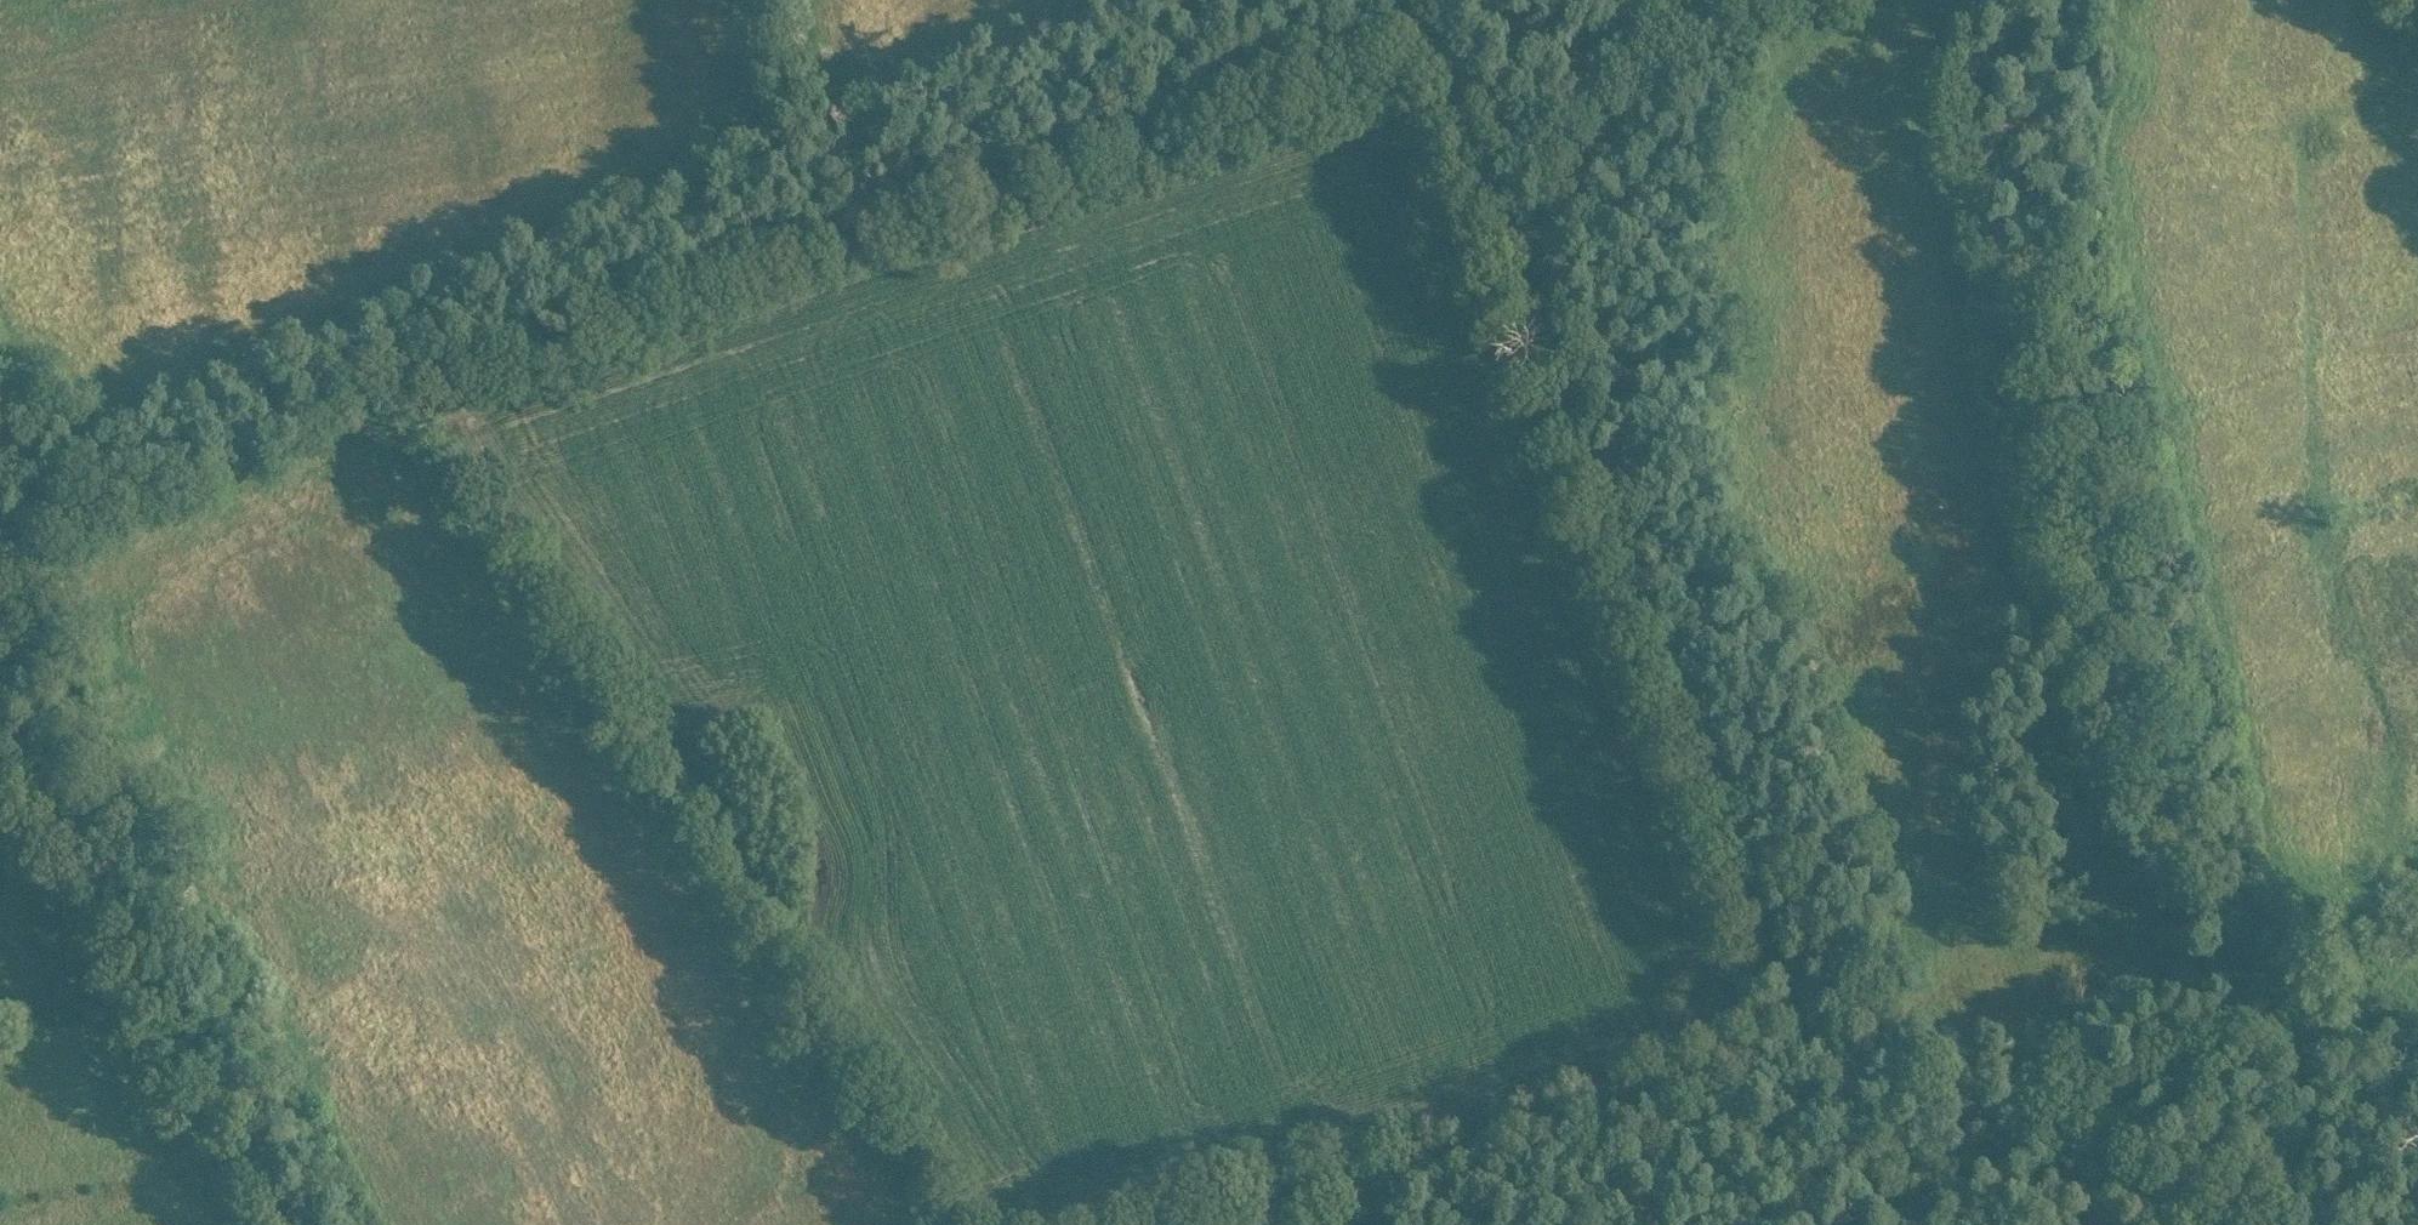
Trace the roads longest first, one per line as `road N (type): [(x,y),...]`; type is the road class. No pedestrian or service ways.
road 1 (track): [(1235,1224),(1797,1029),(1524,274)]
road 2 (track): [(1524,274),(1576,159),(1686,0)]

